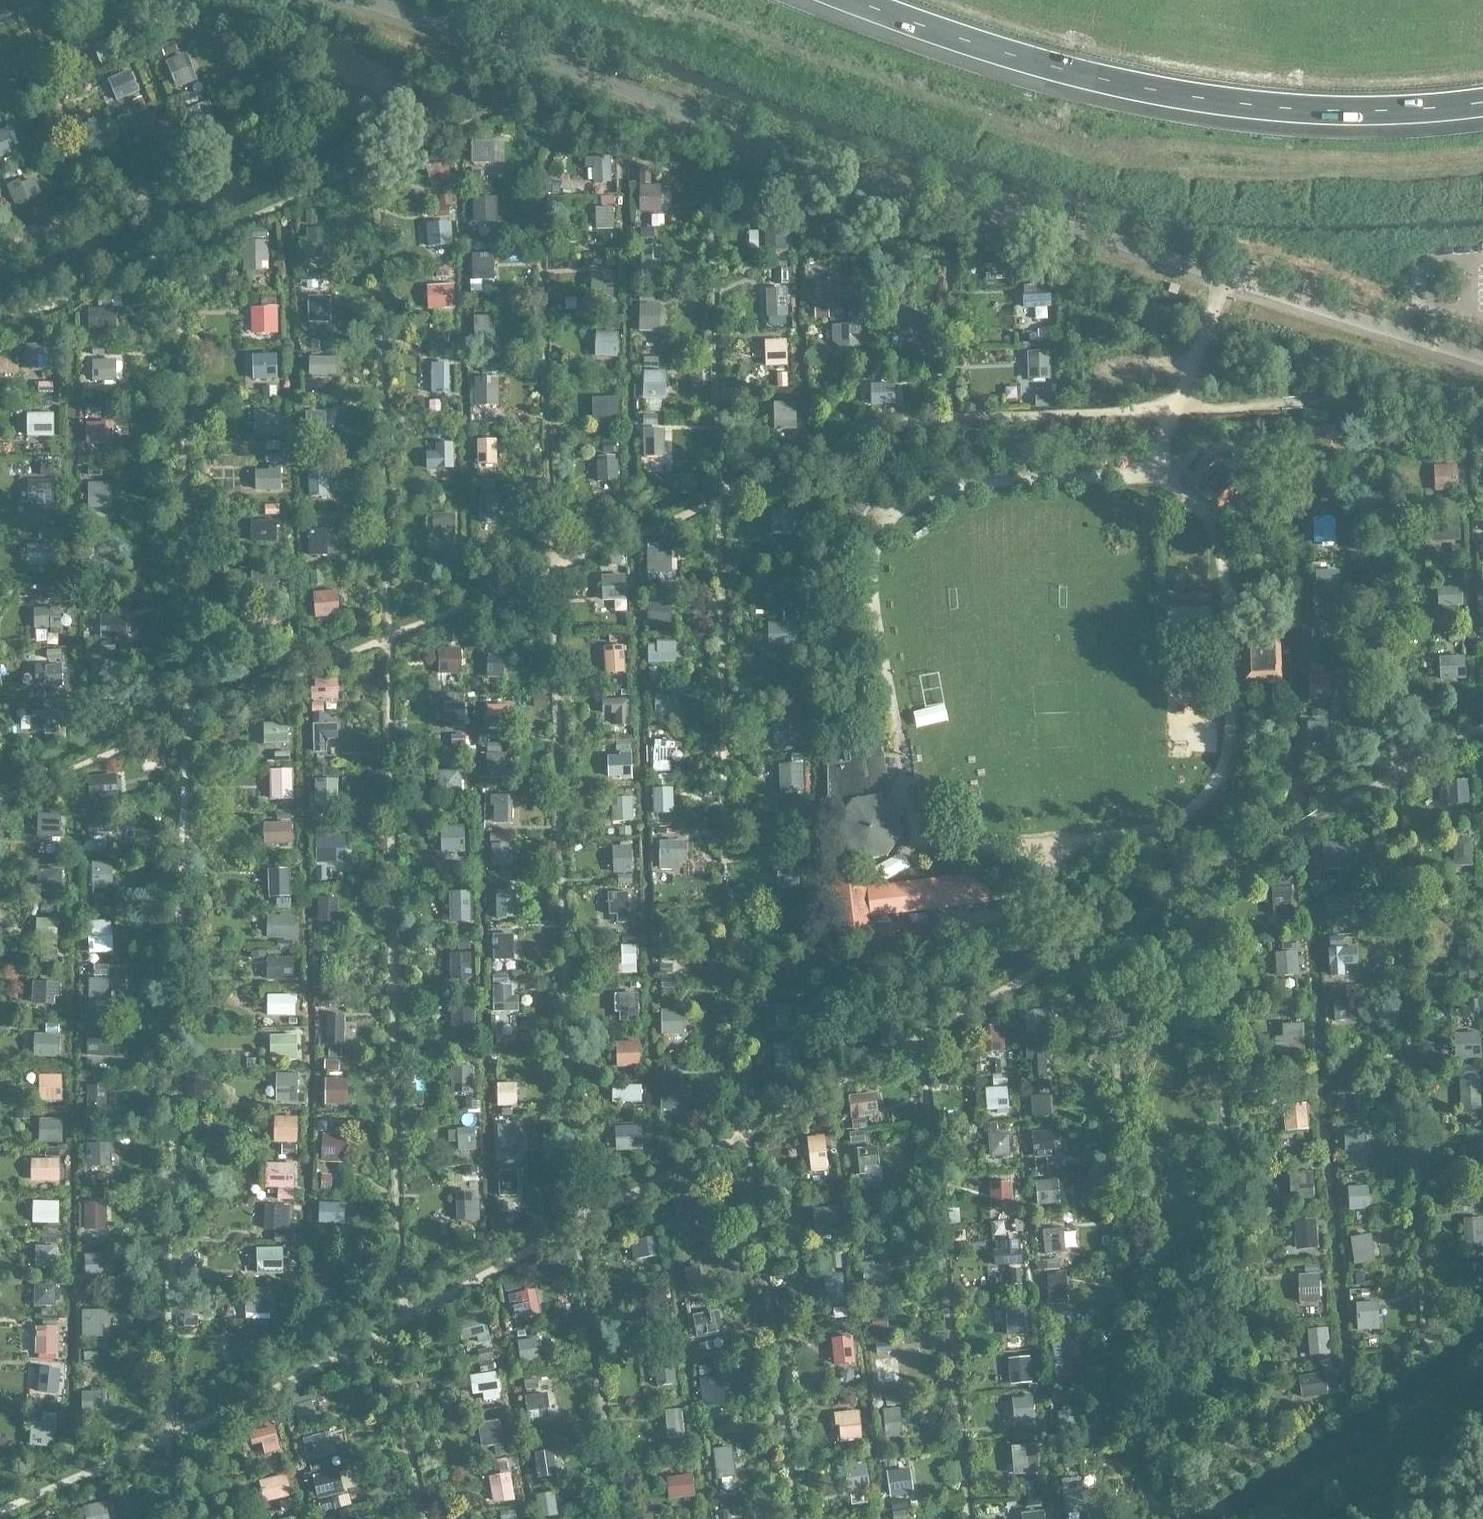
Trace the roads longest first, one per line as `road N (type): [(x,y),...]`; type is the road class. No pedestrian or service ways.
road 1 (unclassified): [(1482,358),(1046,225),(841,175),(451,24),(369,0)]
road 2 (motorway): [(854,0),(1063,70),(1193,97),(1318,110),(1482,103)]

